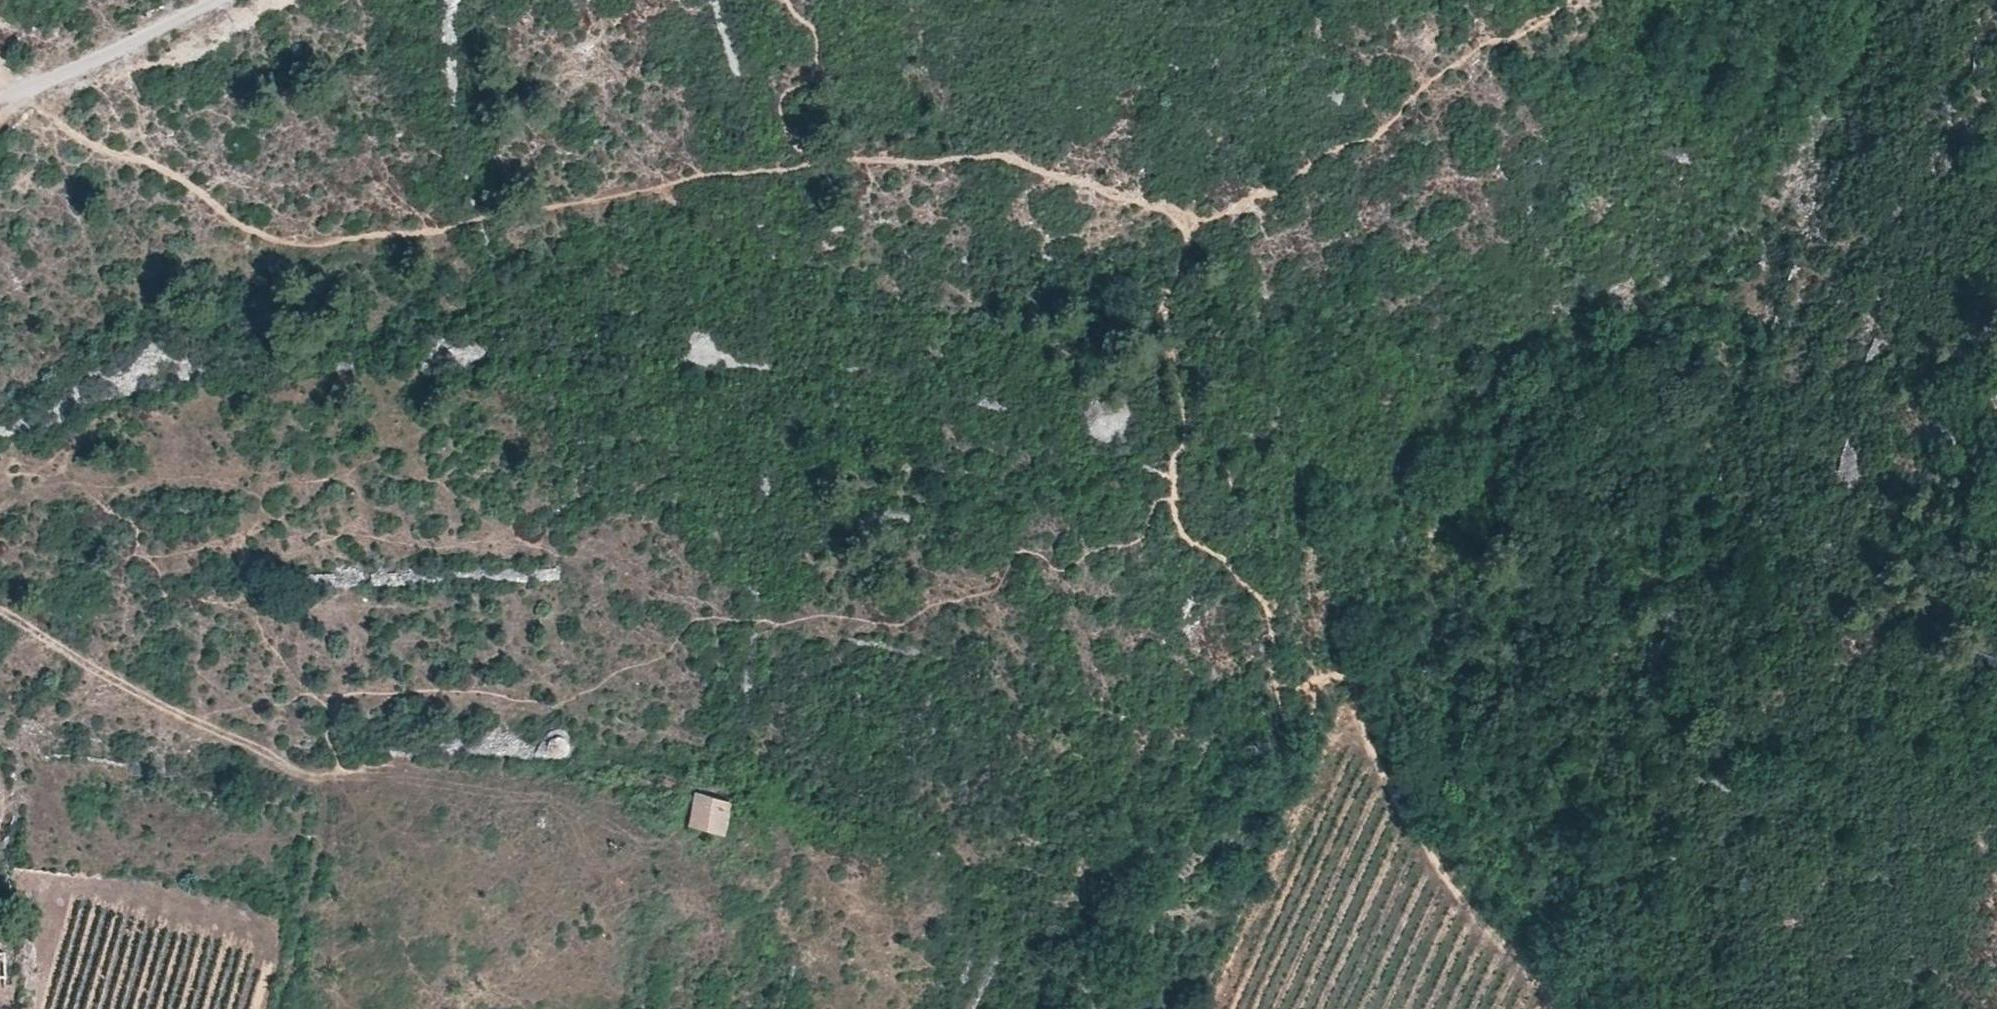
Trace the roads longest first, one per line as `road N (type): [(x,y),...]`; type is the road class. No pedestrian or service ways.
road 1 (track): [(0,612),(97,674),(311,776)]
road 2 (track): [(1360,724),(1466,910),(1558,1008)]
road 3 (track): [(223,0),(0,97)]

